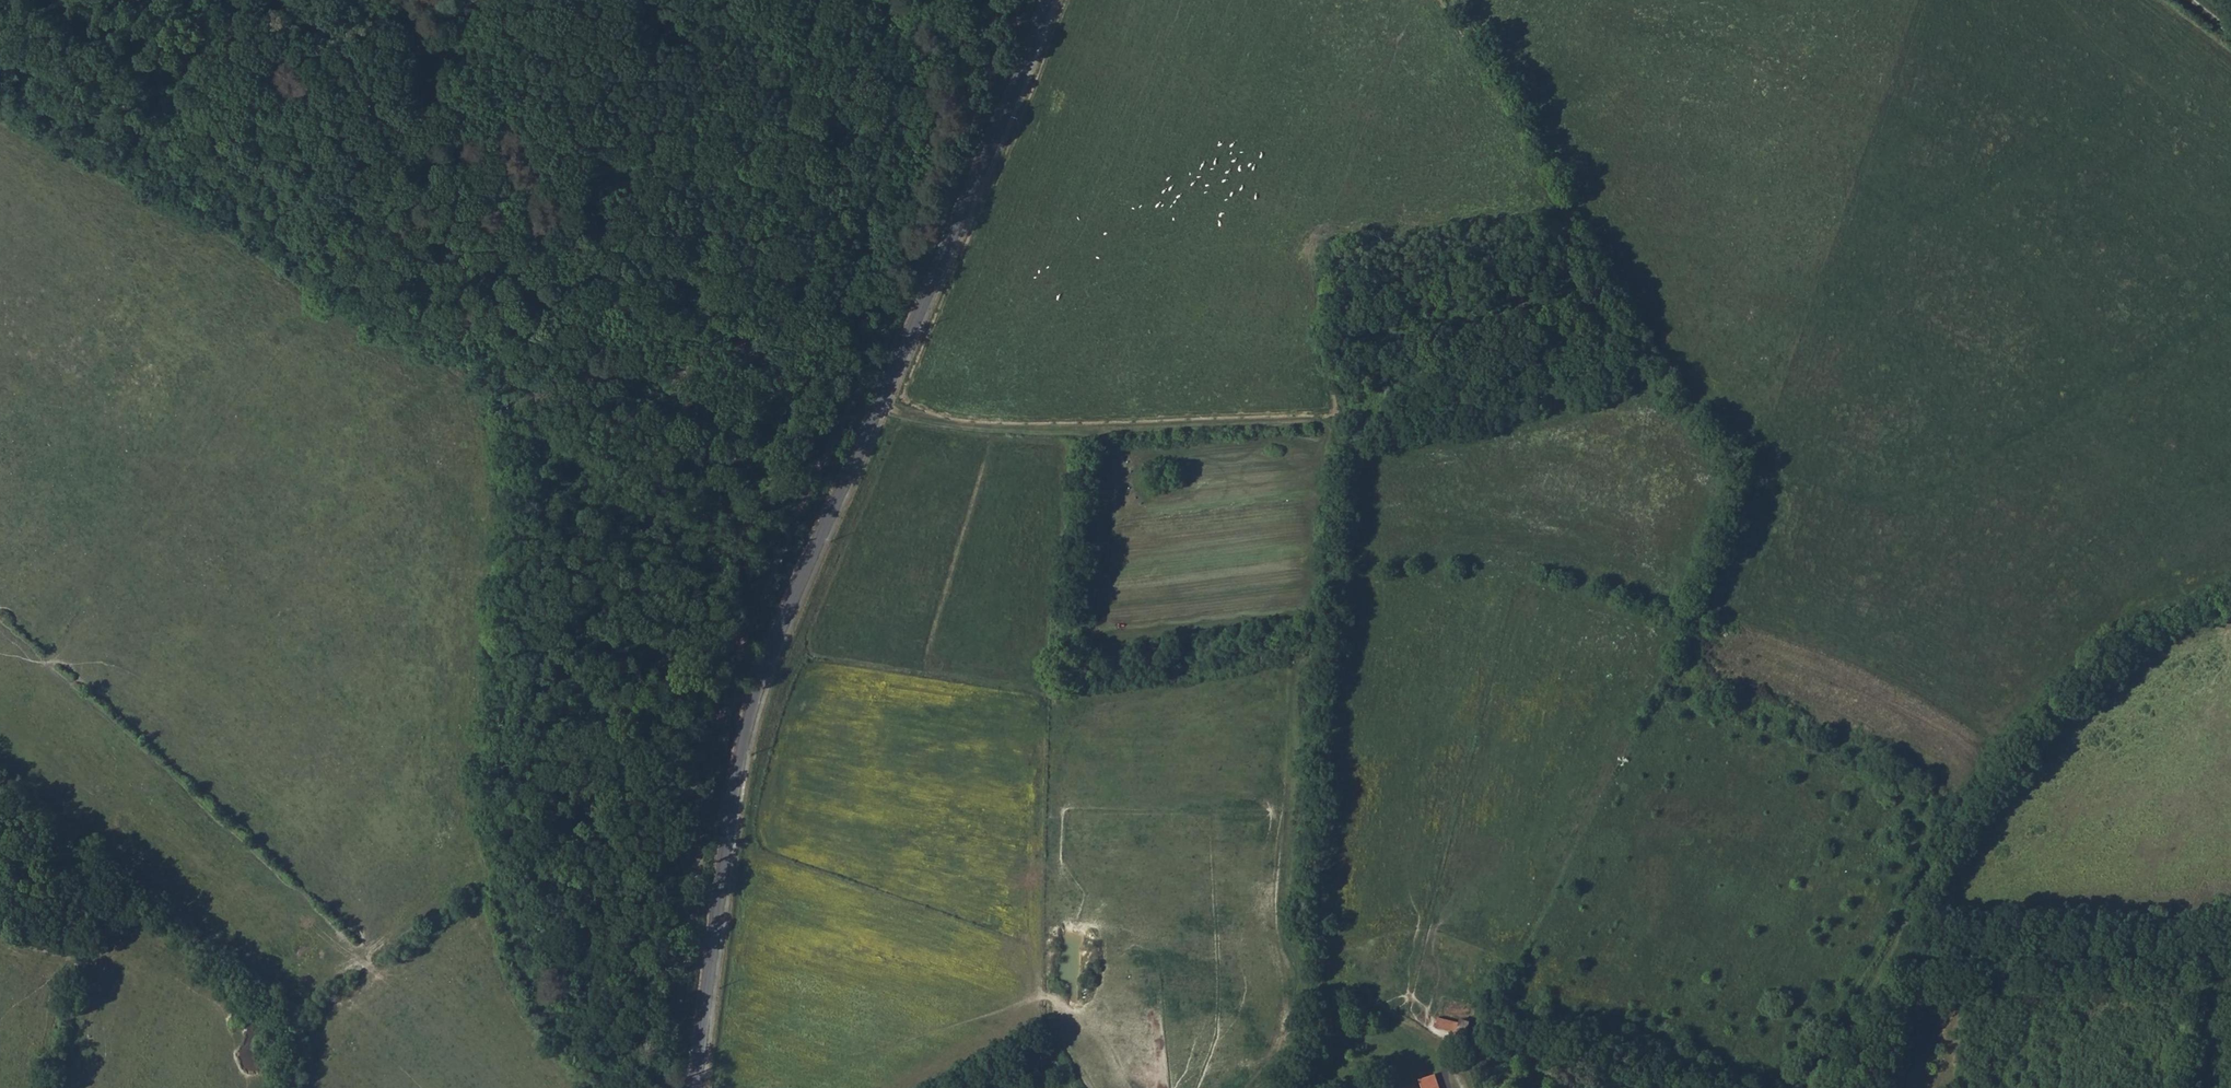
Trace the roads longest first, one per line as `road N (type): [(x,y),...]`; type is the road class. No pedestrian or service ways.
road 1 (unclassified): [(1045,0),(766,658),(731,796),(693,1087)]
road 2 (track): [(2230,585),(2158,615),(2029,736),(1945,851),(1820,1087)]

